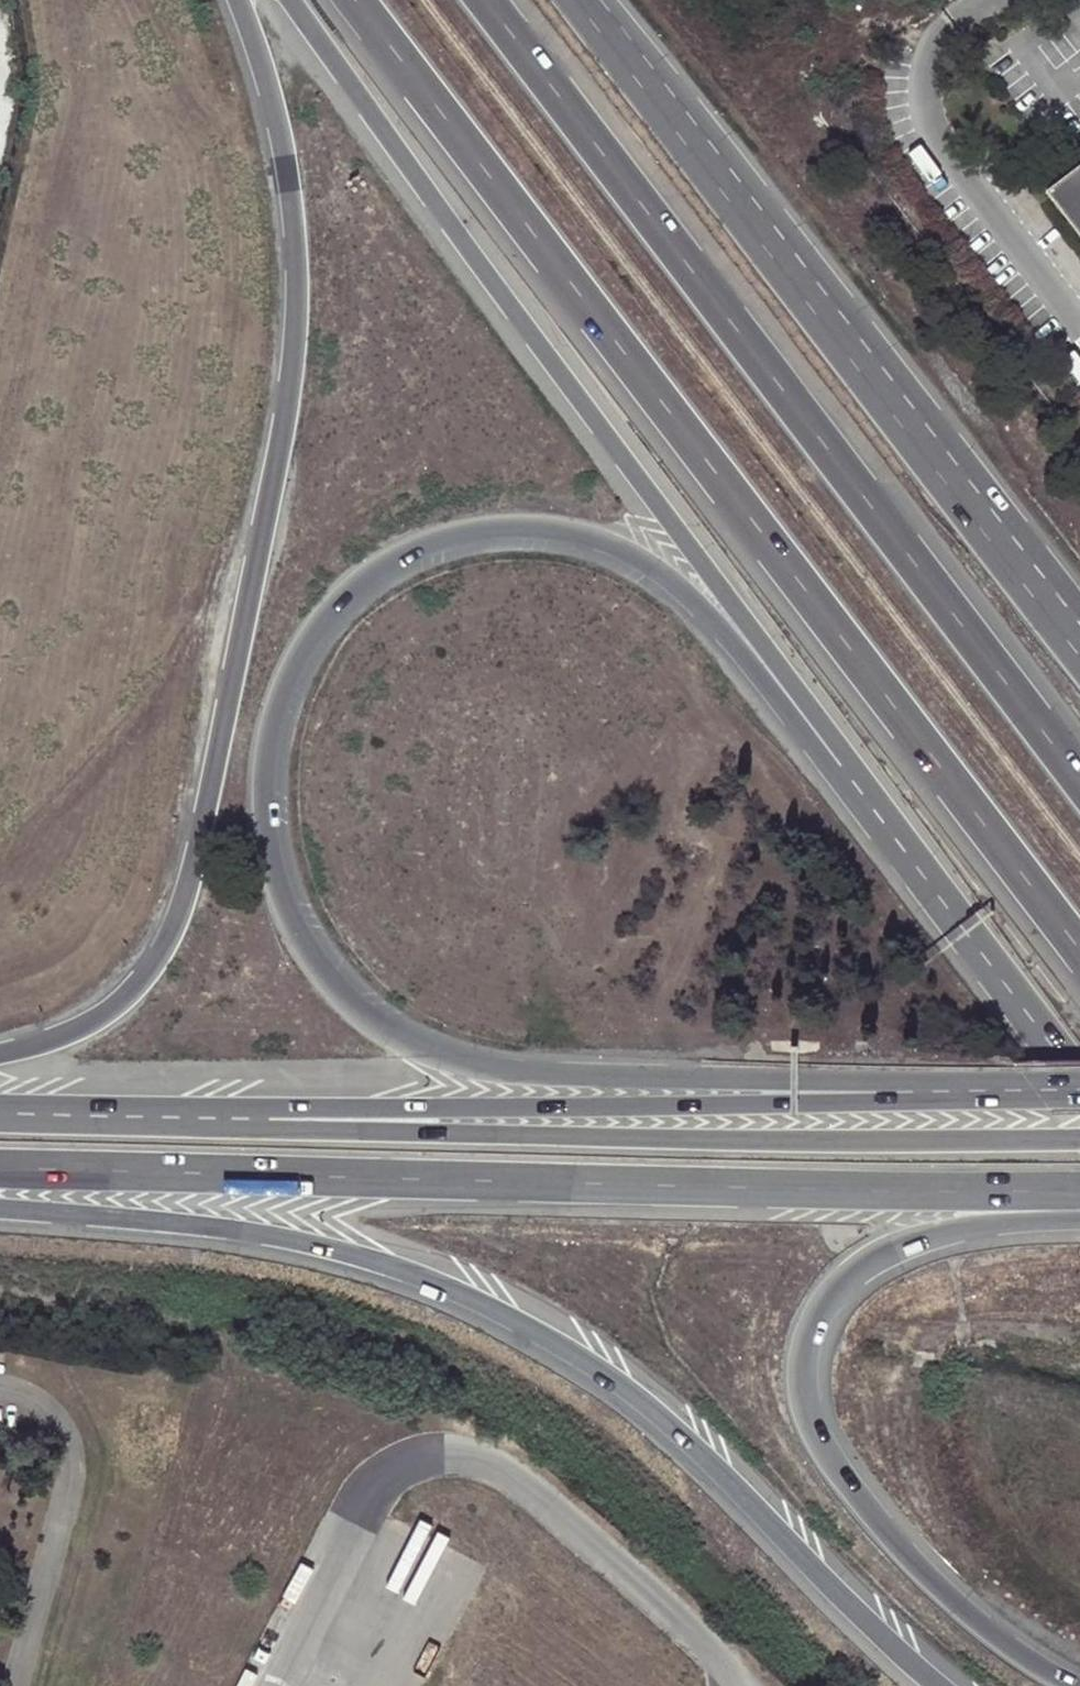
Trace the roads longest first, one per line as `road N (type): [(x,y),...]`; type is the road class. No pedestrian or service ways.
road 1 (trunk): [(1032,1090),(554,1072),(446,1055),(353,1005),(313,959),(281,874),(271,766),(278,716),(331,613),(372,575),(414,554),(463,537),(514,532),(570,535),(648,565),(707,617),(807,739),(875,797)]
road 2 (motorway): [(357,0),(1079,952)]
road 3 (trunk): [(238,0),(283,130),(296,332),(187,893),(170,939),(120,1002),(81,1029),(0,1053)]
road 4 (trunk): [(0,1211),(249,1232),(397,1269),(482,1303),(619,1388),(931,1685)]
road 5 (trunk): [(0,1173),(1079,1190)]
road 6 (motorway): [(291,0),(875,797)]
road 7 (motorway): [(1079,772),(494,0)]
road 8 (trunk): [(1079,1142),(616,1139),(268,1119)]
road 9 (primary): [(1079,653),(594,12)]
road 10 (trunk): [(1079,1685),(967,1613),(879,1525),(809,1423),(801,1385),(807,1337),(828,1297),(885,1251),(932,1237),(1079,1222)]
road 11 (trunk): [(1079,607),(594,12)]
road 12 (trunk): [(1032,1090),(268,1119)]
road 13 (primary): [(875,797),(1079,1066)]
road 14 (trunk): [(268,1119),(0,1114)]

